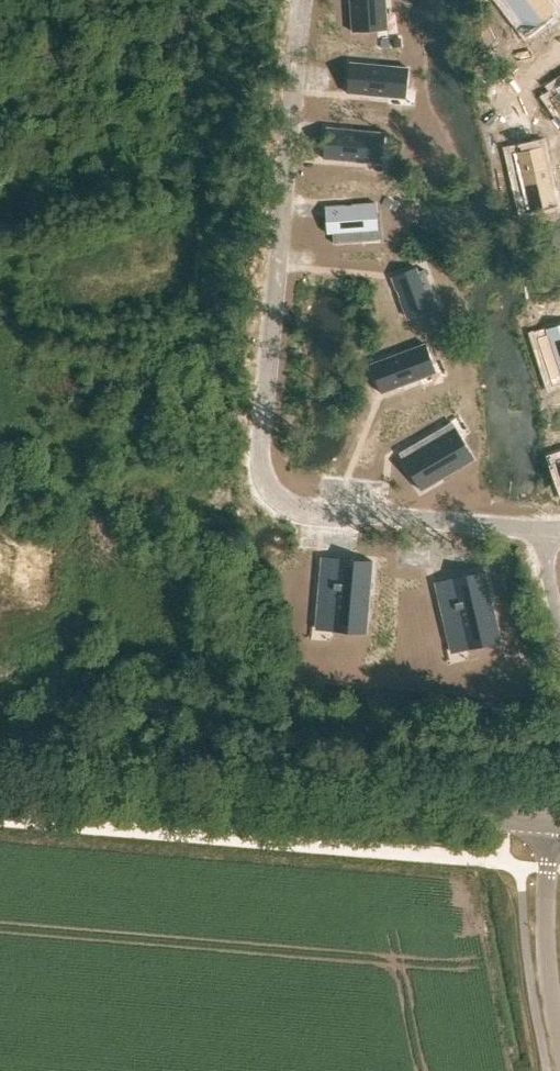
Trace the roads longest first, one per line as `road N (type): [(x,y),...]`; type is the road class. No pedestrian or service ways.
road 1 (tertiary): [(0,776),(509,824)]
road 2 (unclassified): [(559,1041),(546,921),(553,828)]

